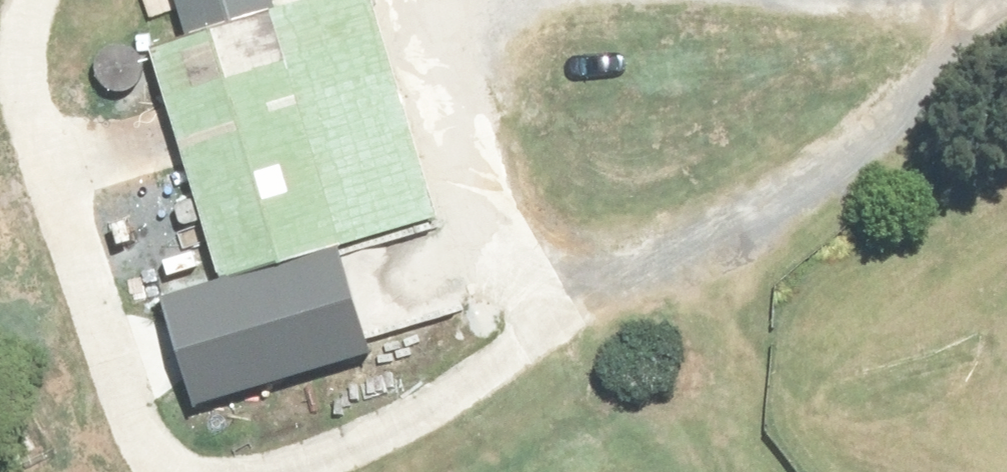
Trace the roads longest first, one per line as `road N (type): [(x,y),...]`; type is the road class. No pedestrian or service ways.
road 1 (track): [(39,0),(26,73),(122,395),(166,471)]
road 2 (track): [(246,471),(337,440),(514,334),(651,224)]
road 3 (track): [(651,224),(987,0)]
road 4 (track): [(547,307),(410,0)]

